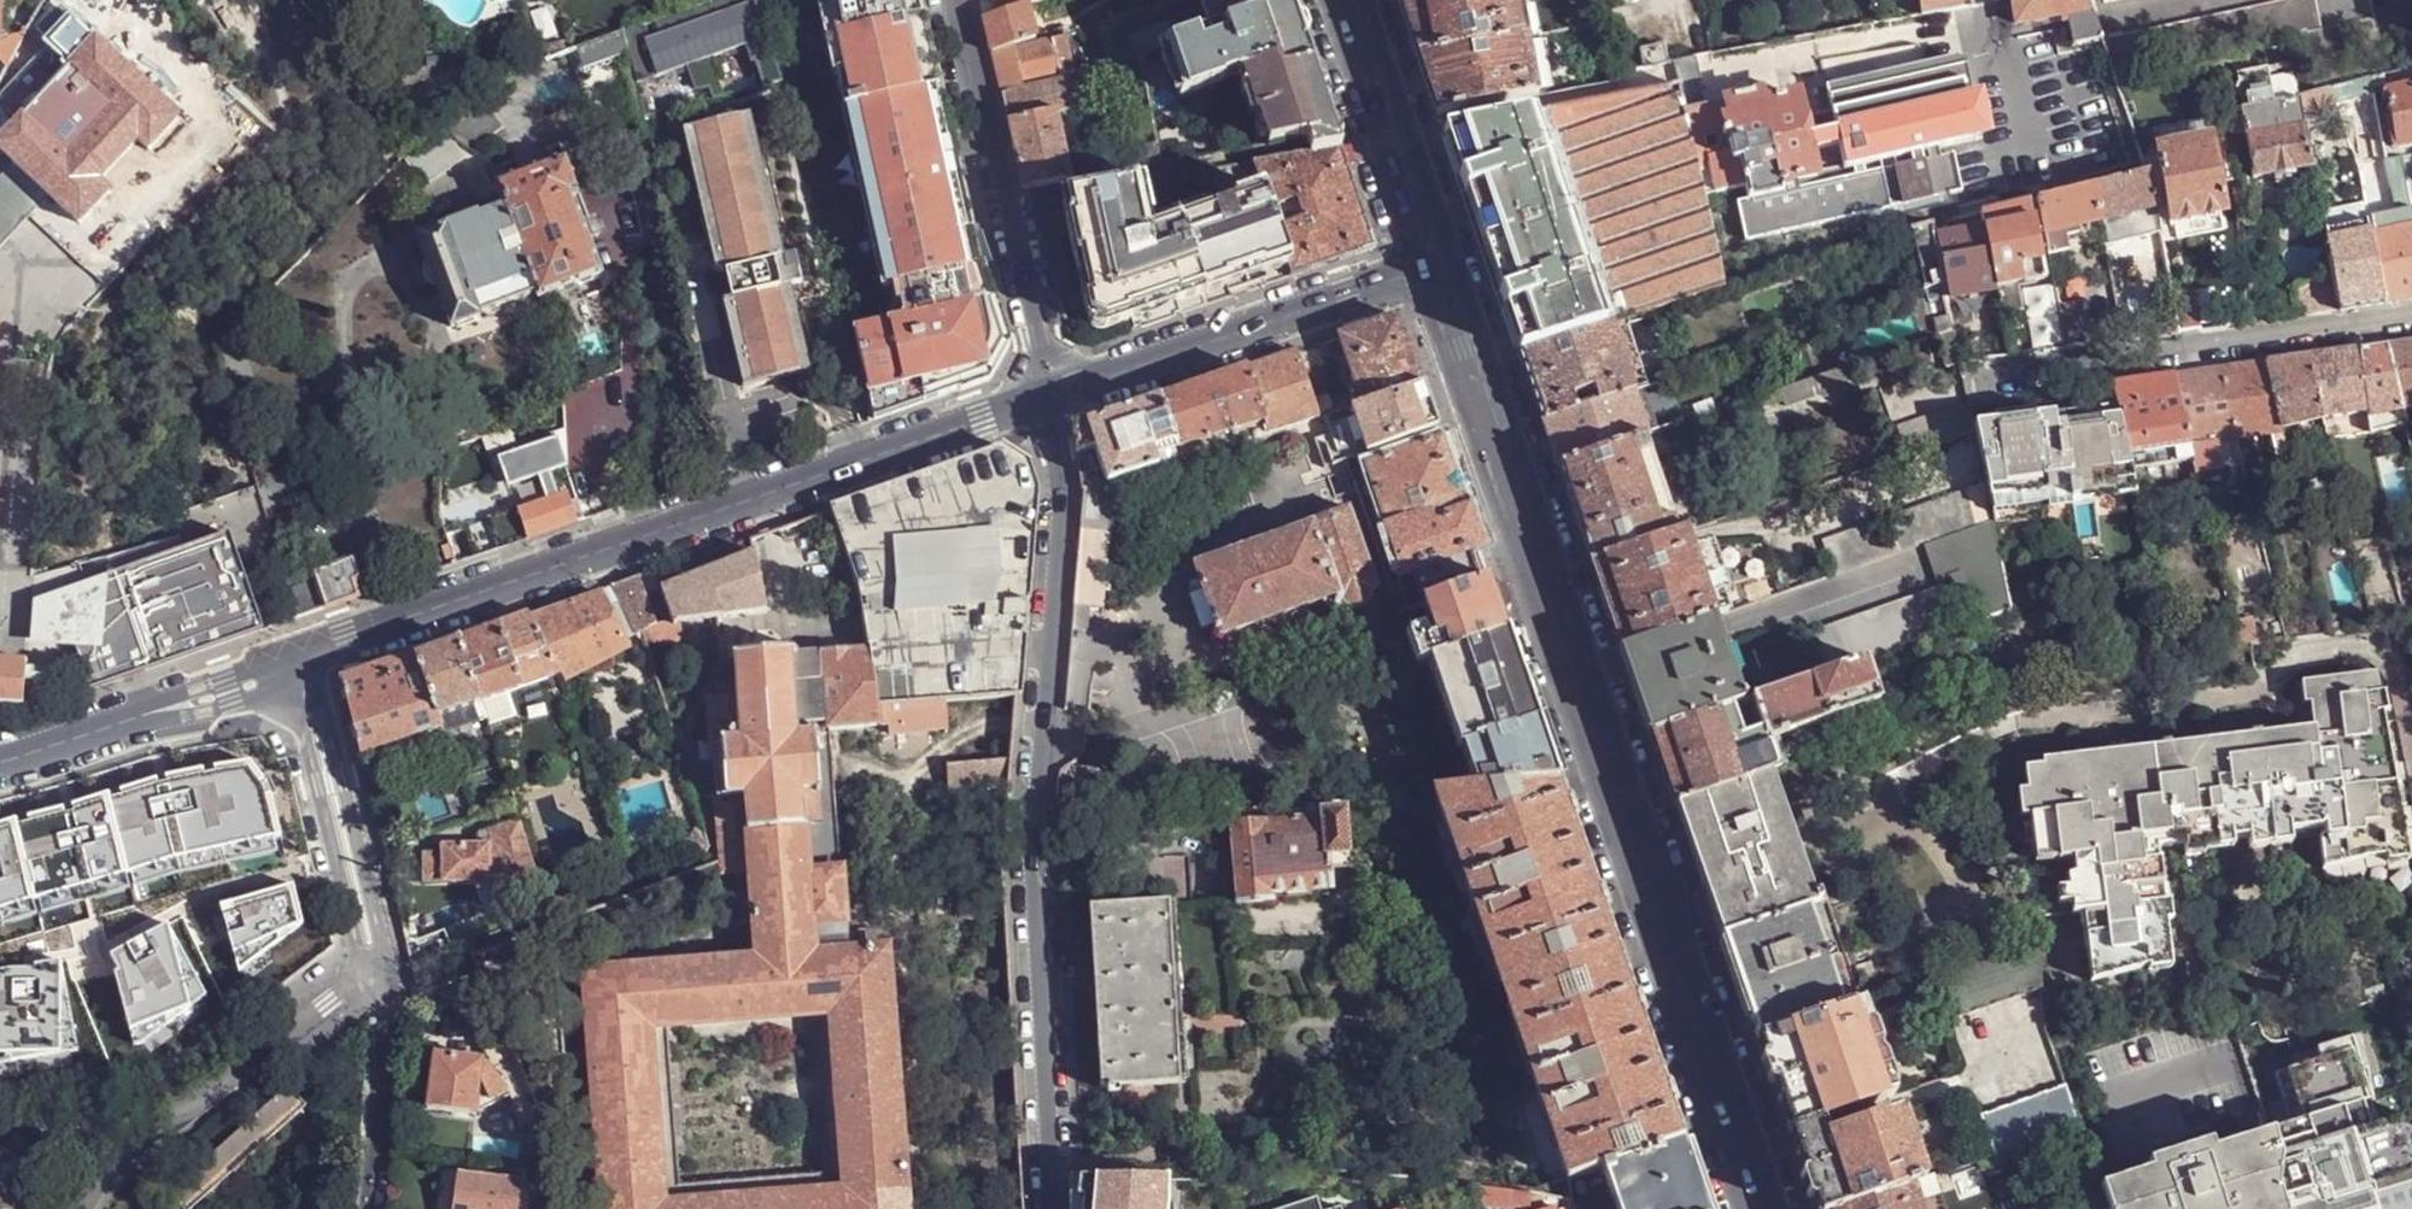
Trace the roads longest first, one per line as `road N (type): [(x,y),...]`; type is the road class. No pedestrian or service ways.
road 1 (tertiary): [(1435,266),(1761,1208)]
road 2 (residential): [(1052,1208),(1033,840),(1064,501),(1047,401)]
road 3 (residential): [(1047,401),(346,636),(300,664)]
road 4 (residential): [(2411,316),(1972,383)]
road 5 (residential): [(1047,401),(954,0)]
road 6 (residential): [(1435,266),(1047,401)]
road 7 (residential): [(375,965),(381,945),(326,721),(306,688)]
road 8 (residential): [(306,688),(317,785),(359,949),(375,965)]
road 9 (tertiary): [(1343,0),(1435,266)]
road 10 (residential): [(370,1208),(387,1021),(375,965)]
road 11 (residential): [(124,728),(158,728),(269,692),(300,664)]
road 12 (residential): [(300,664),(256,667),(151,702),(124,728)]
road 13 (residential): [(124,728),(0,770)]

